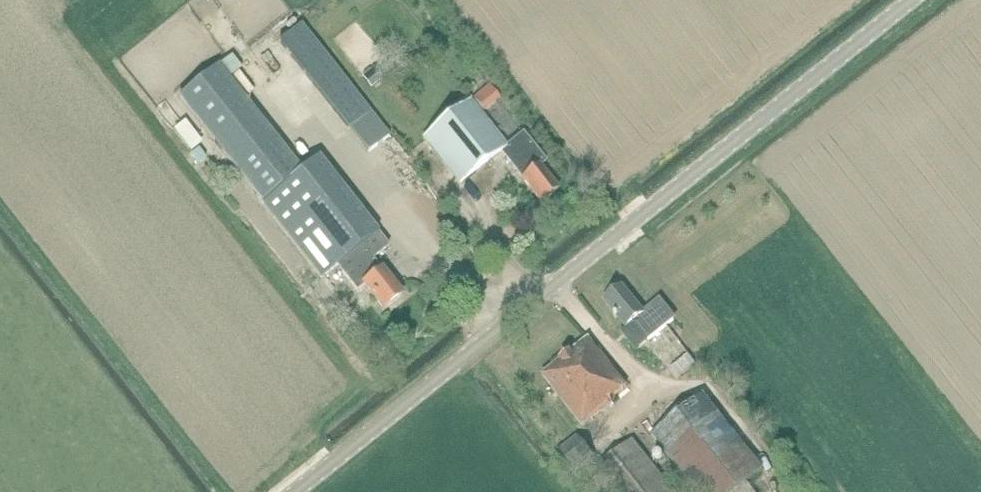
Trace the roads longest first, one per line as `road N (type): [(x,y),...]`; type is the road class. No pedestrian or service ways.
road 1 (unclassified): [(295,491),(918,0)]

